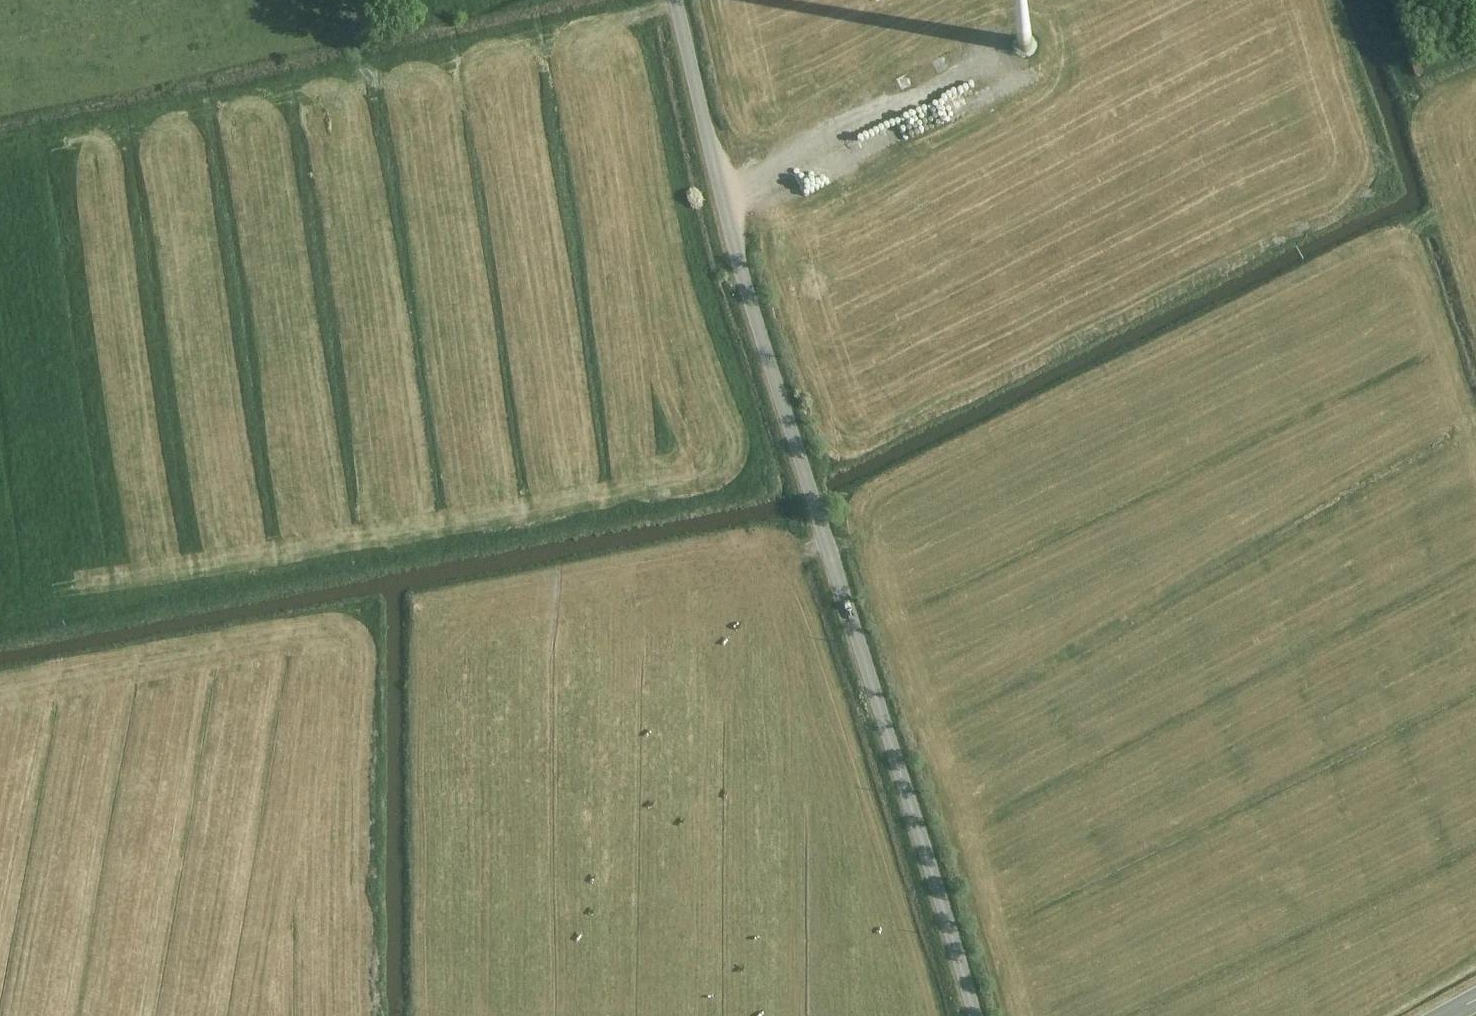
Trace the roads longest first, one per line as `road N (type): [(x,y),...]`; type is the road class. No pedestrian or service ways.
road 1 (unclassified): [(674,0),(752,327),(972,1015)]

